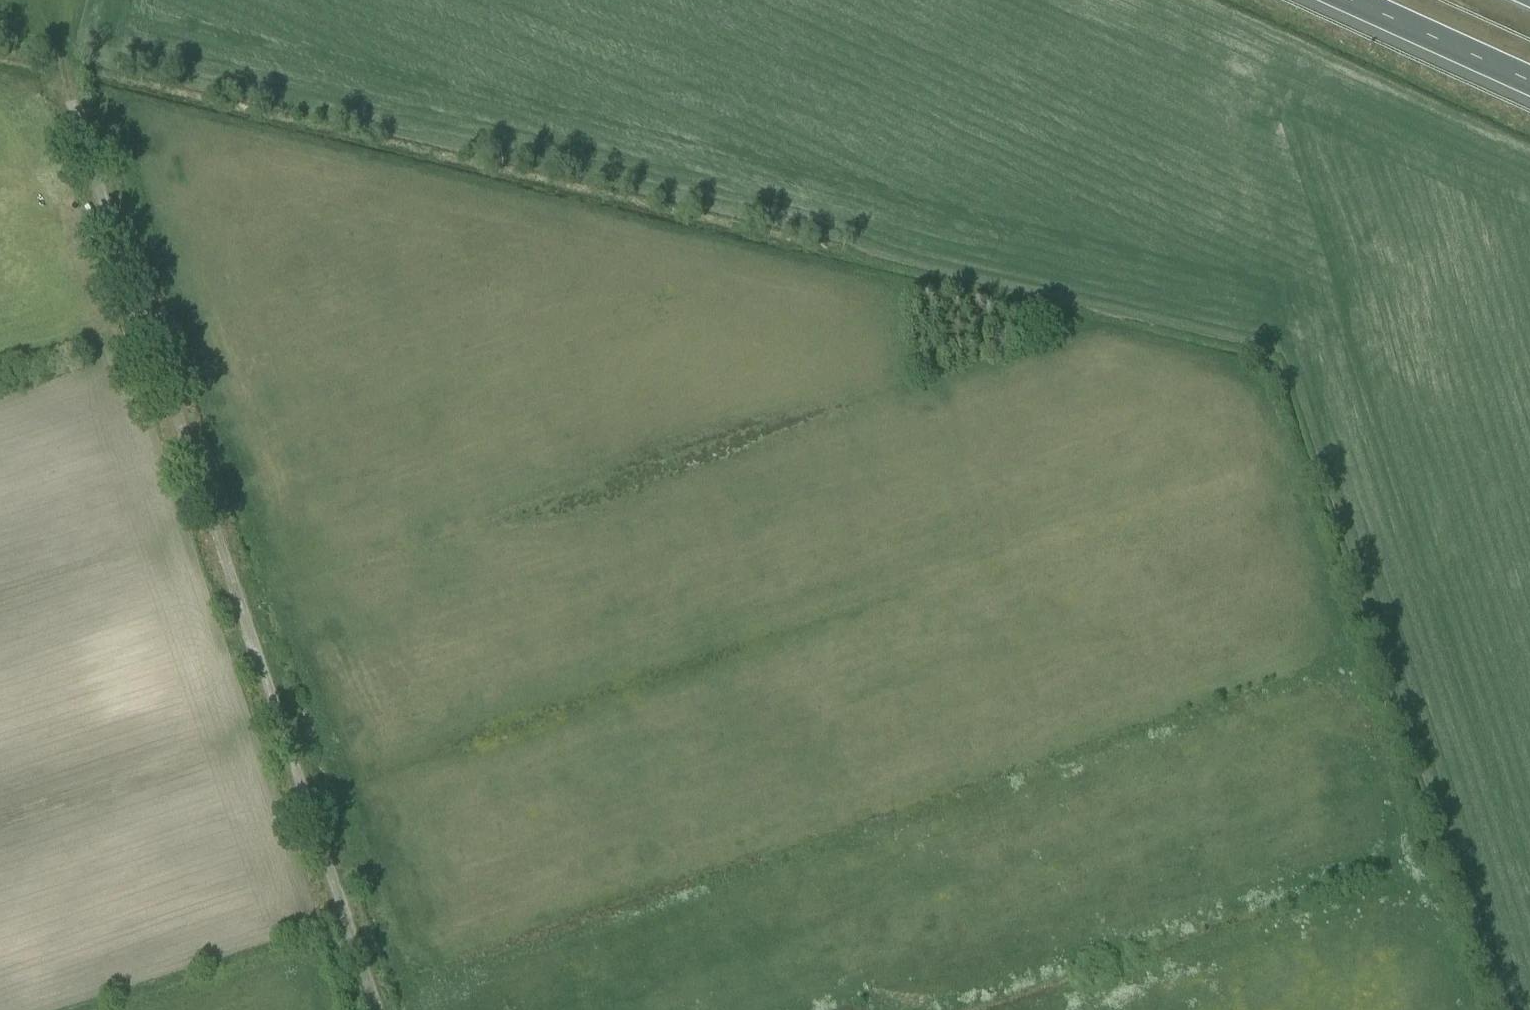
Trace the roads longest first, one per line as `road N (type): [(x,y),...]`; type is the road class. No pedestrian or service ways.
road 1 (unclassified): [(382,1009),(60,57)]
road 2 (motorway): [(1365,0),(1529,76)]

